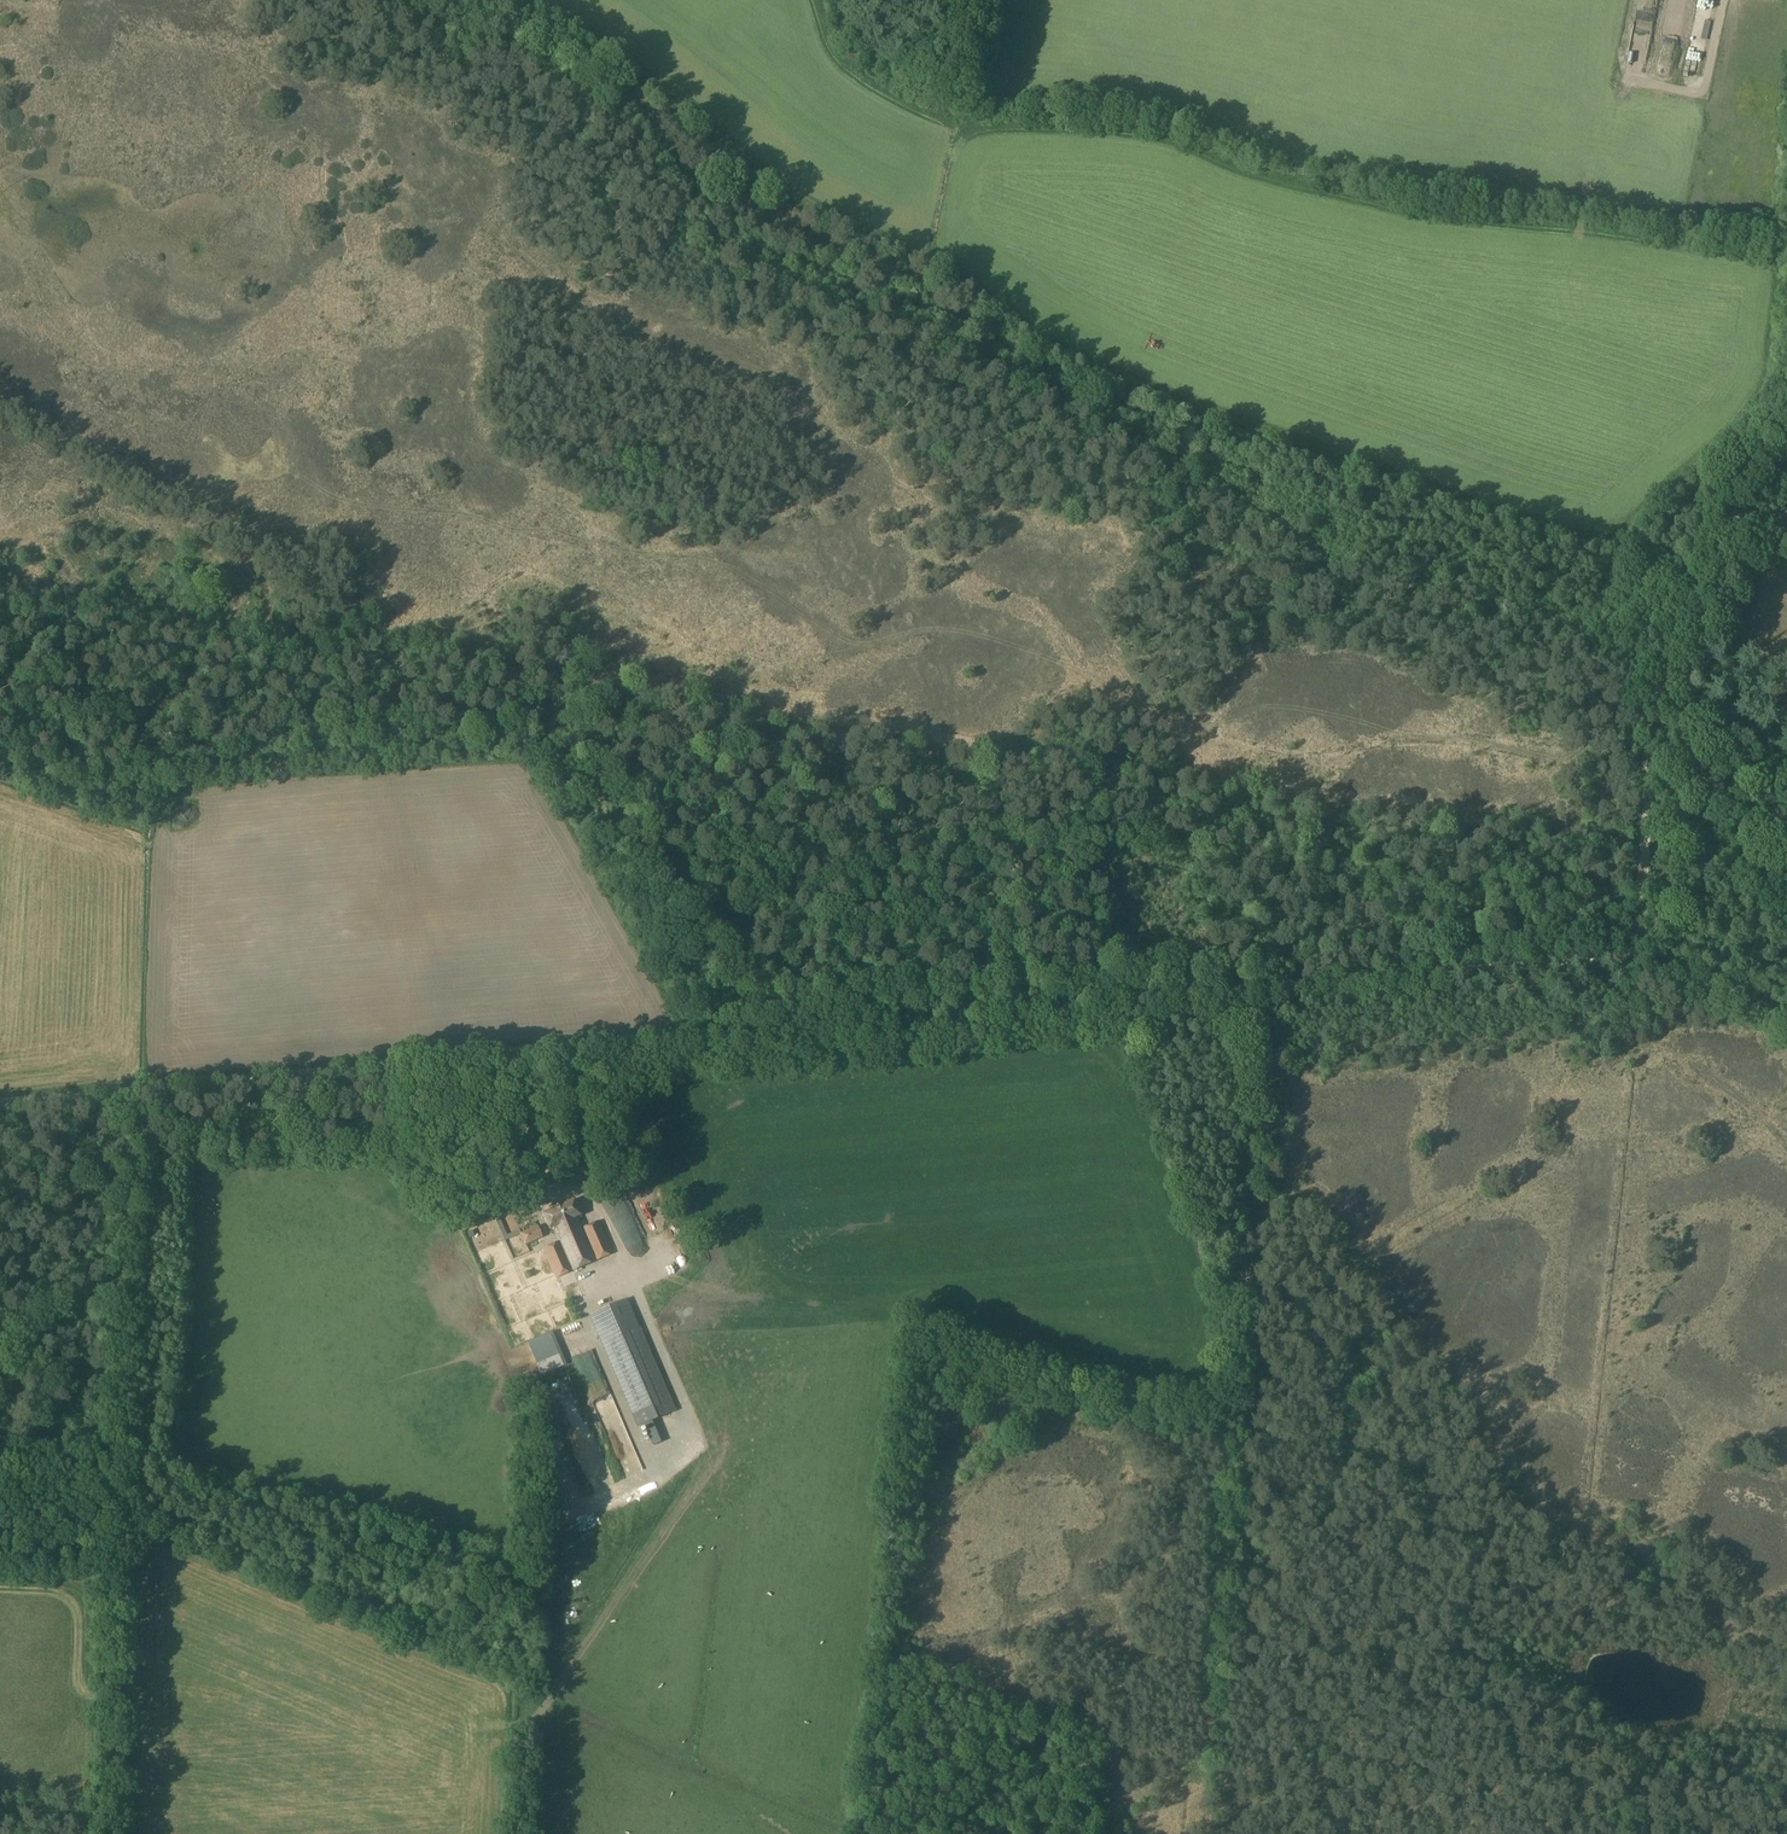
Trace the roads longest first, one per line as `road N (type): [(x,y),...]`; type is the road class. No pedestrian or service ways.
road 1 (track): [(1786,383),(1680,599),(1656,681),(1630,955),(0,1101)]
road 2 (track): [(471,1727),(505,1732),(540,1715),(706,1467),(600,1210),(544,1176),(499,1054)]
road 3 (track): [(1786,1015),(1630,955)]

